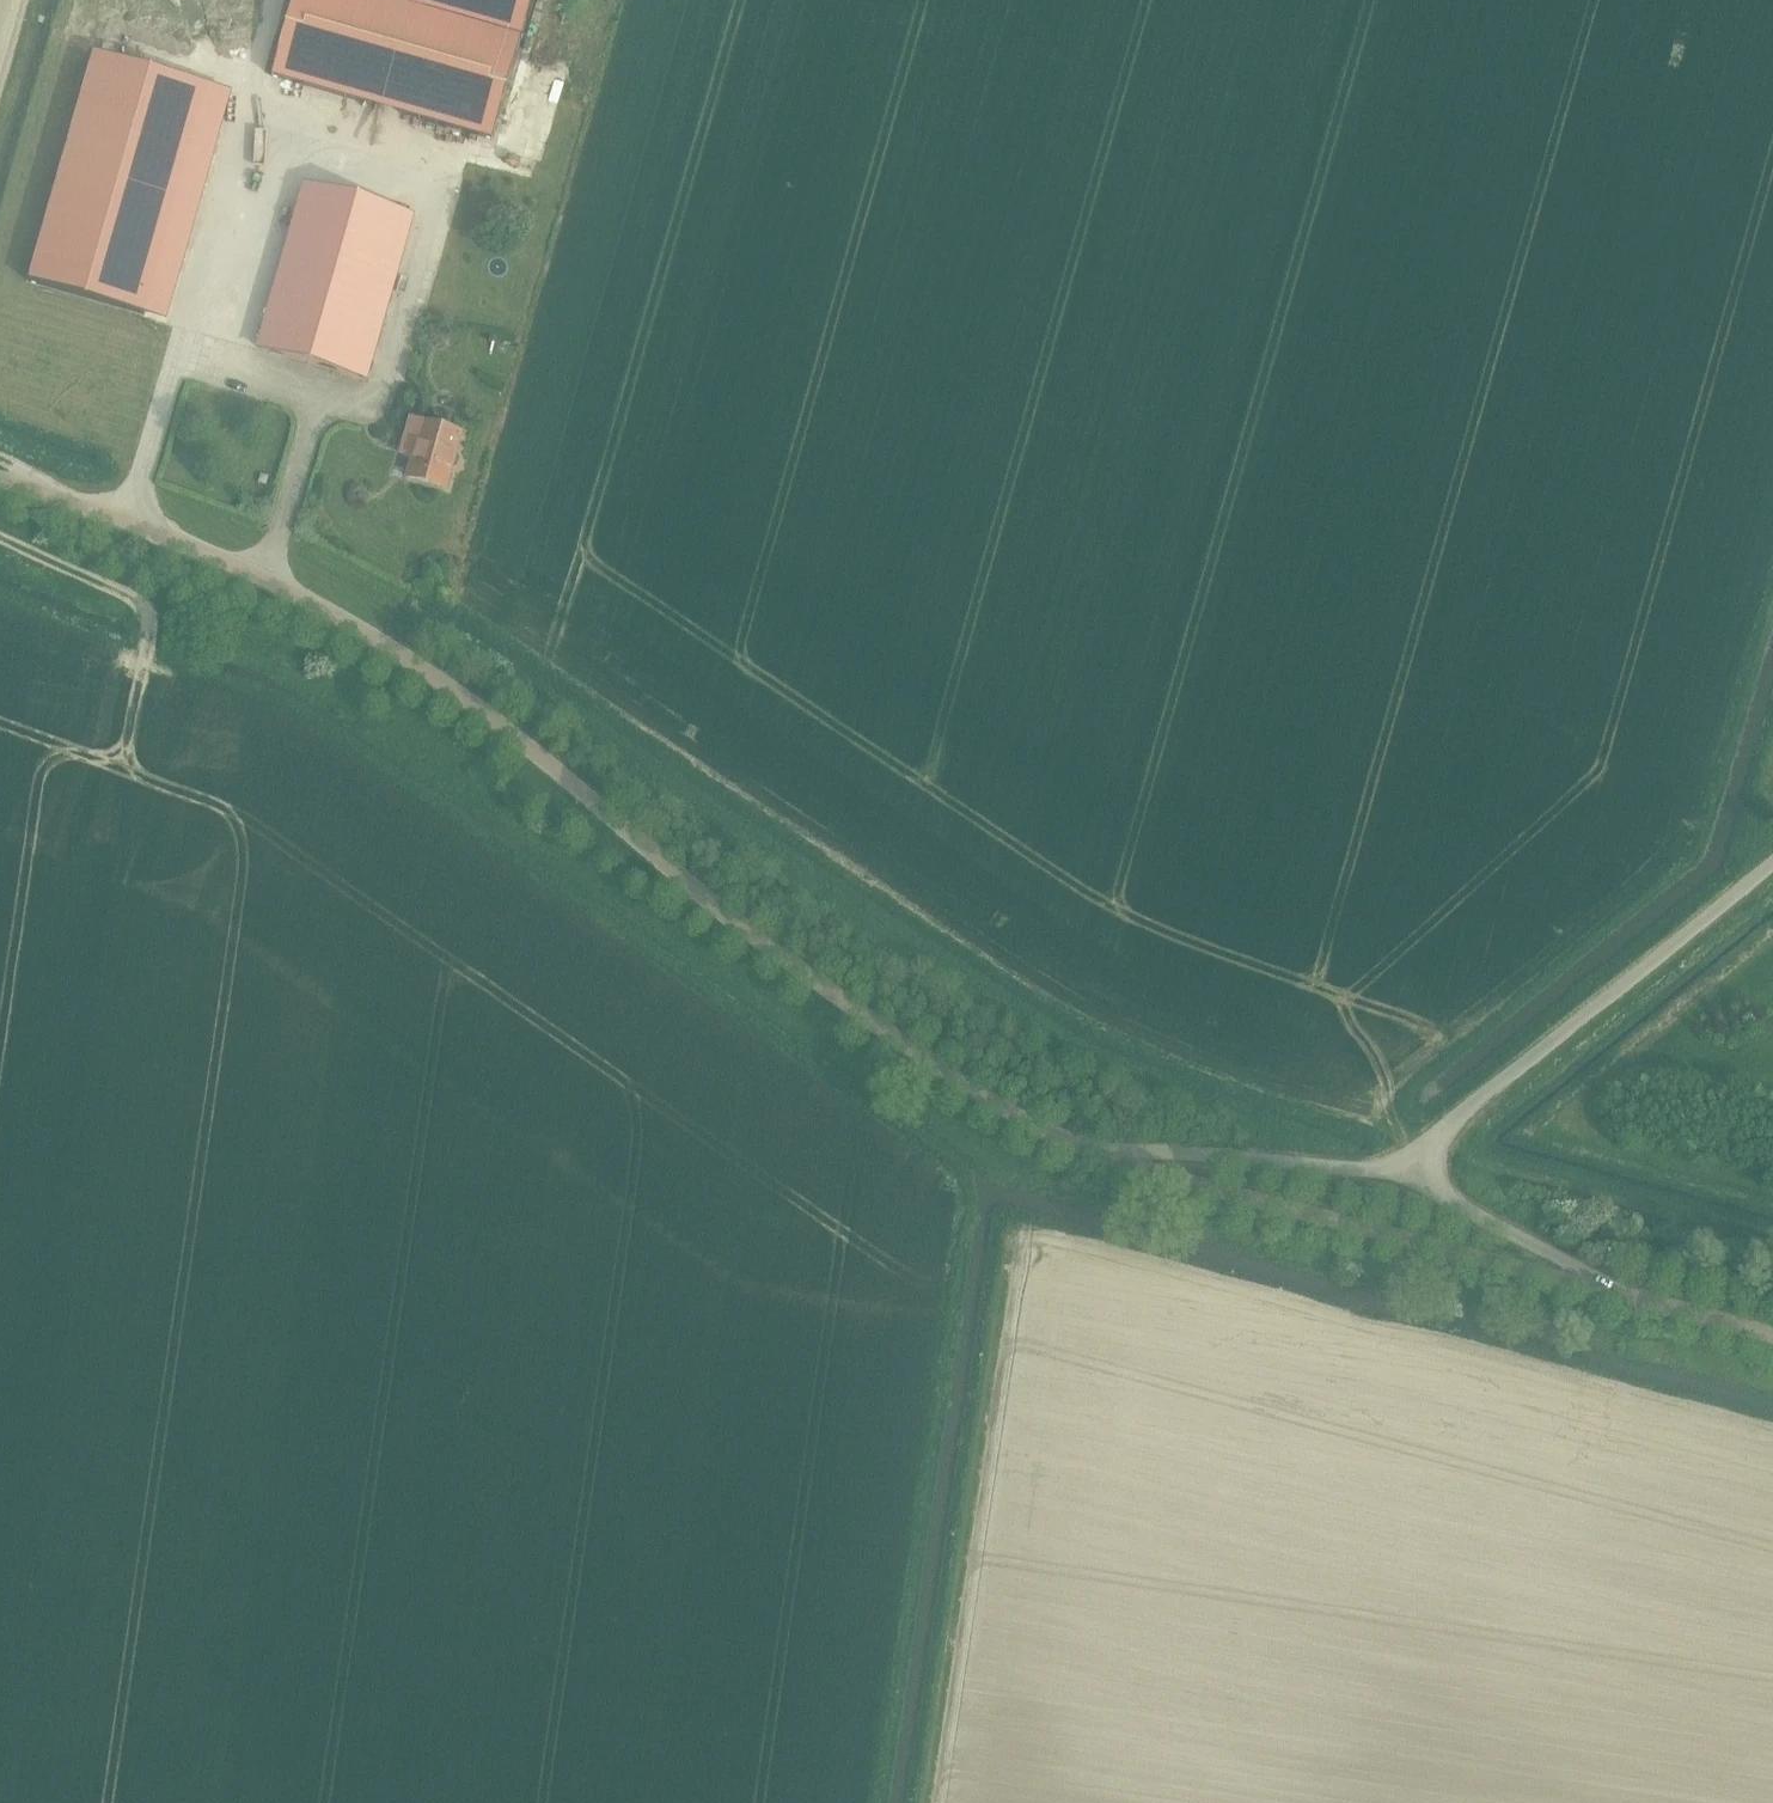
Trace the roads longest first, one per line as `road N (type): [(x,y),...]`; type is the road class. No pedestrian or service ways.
road 1 (unclassified): [(1084,1148),(1003,1108),(807,975),(507,730),(386,644),(260,576),(128,520),(0,478)]
road 2 (unclassified): [(1619,1293),(1084,1148)]
road 3 (unclassified): [(1403,1172),(1456,1118),(1772,858)]
road 4 (unclassified): [(1084,1148),(1403,1172)]
road 5 (unclassified): [(1619,1293),(1403,1172)]
road 6 (unclassified): [(1772,1336),(1619,1293)]

